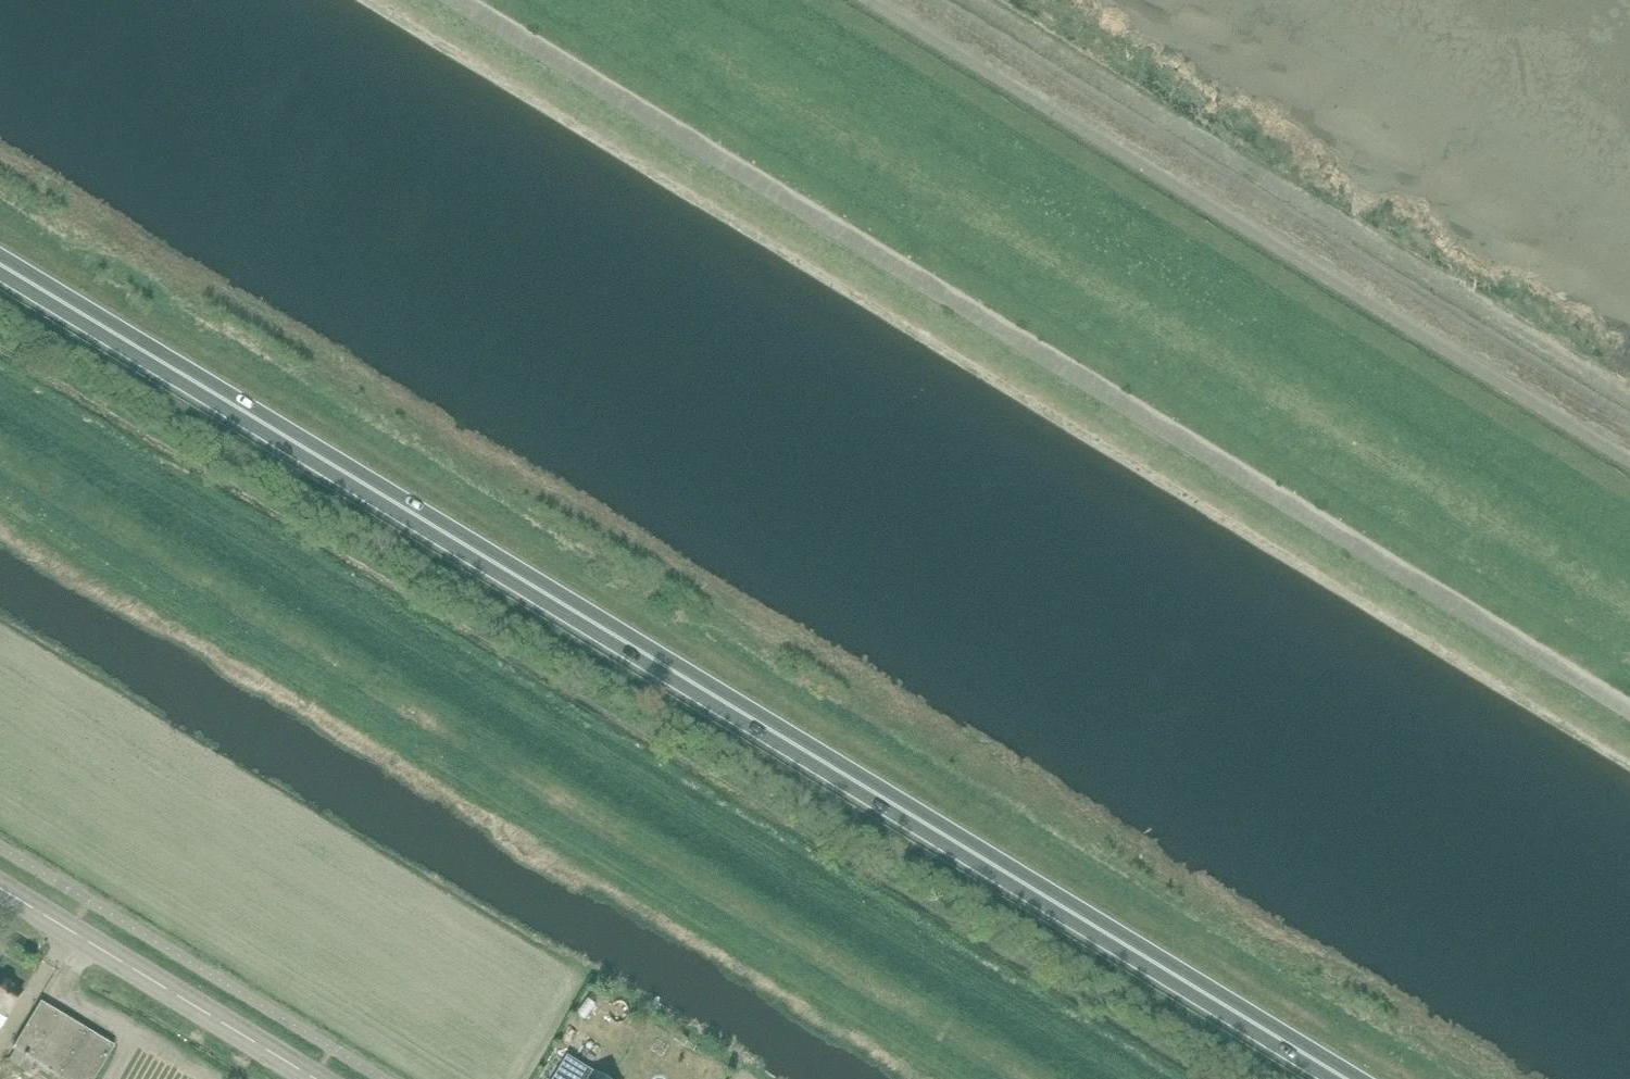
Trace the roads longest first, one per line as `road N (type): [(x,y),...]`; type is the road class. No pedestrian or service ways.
road 1 (primary): [(1346,1078),(0,265)]
road 2 (tertiary): [(316,1078),(0,887)]

